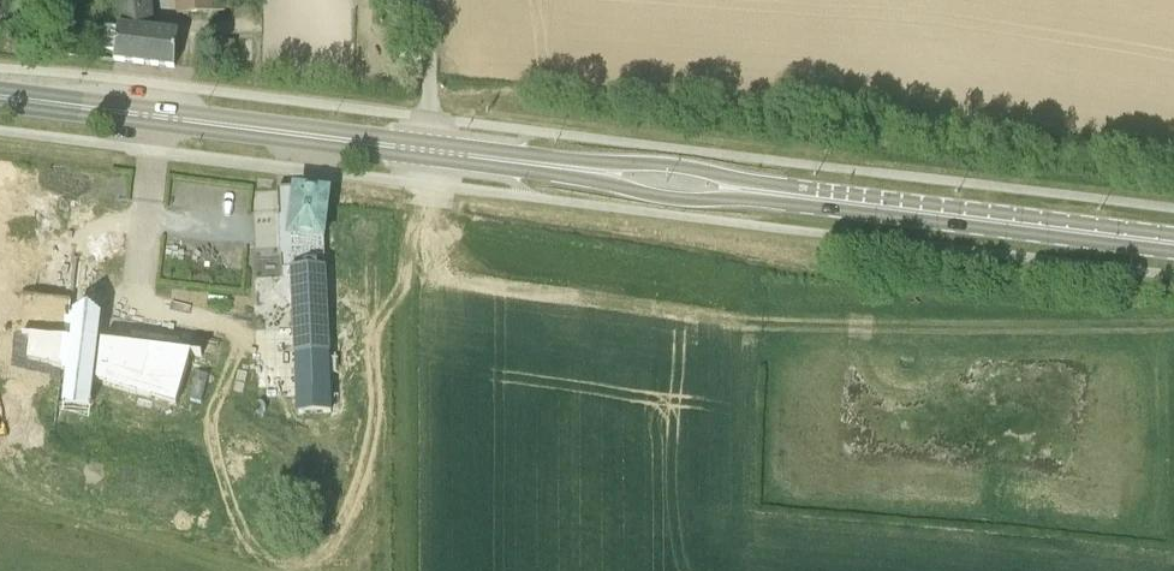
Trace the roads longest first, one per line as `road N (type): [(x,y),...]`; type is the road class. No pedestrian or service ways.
road 1 (track): [(428,206),(460,261),(507,283),(762,325),(1173,330)]
road 2 (primary): [(1173,244),(743,190)]
road 3 (primary): [(427,150),(0,96)]
road 4 (primary): [(600,172),(427,150)]
road 5 (primary): [(600,172),(618,186),(664,198),(710,200),(743,190)]
road 6 (unclassified): [(424,0),(427,150)]
road 7 (primary): [(743,190),(724,176),(673,165),(600,172)]

